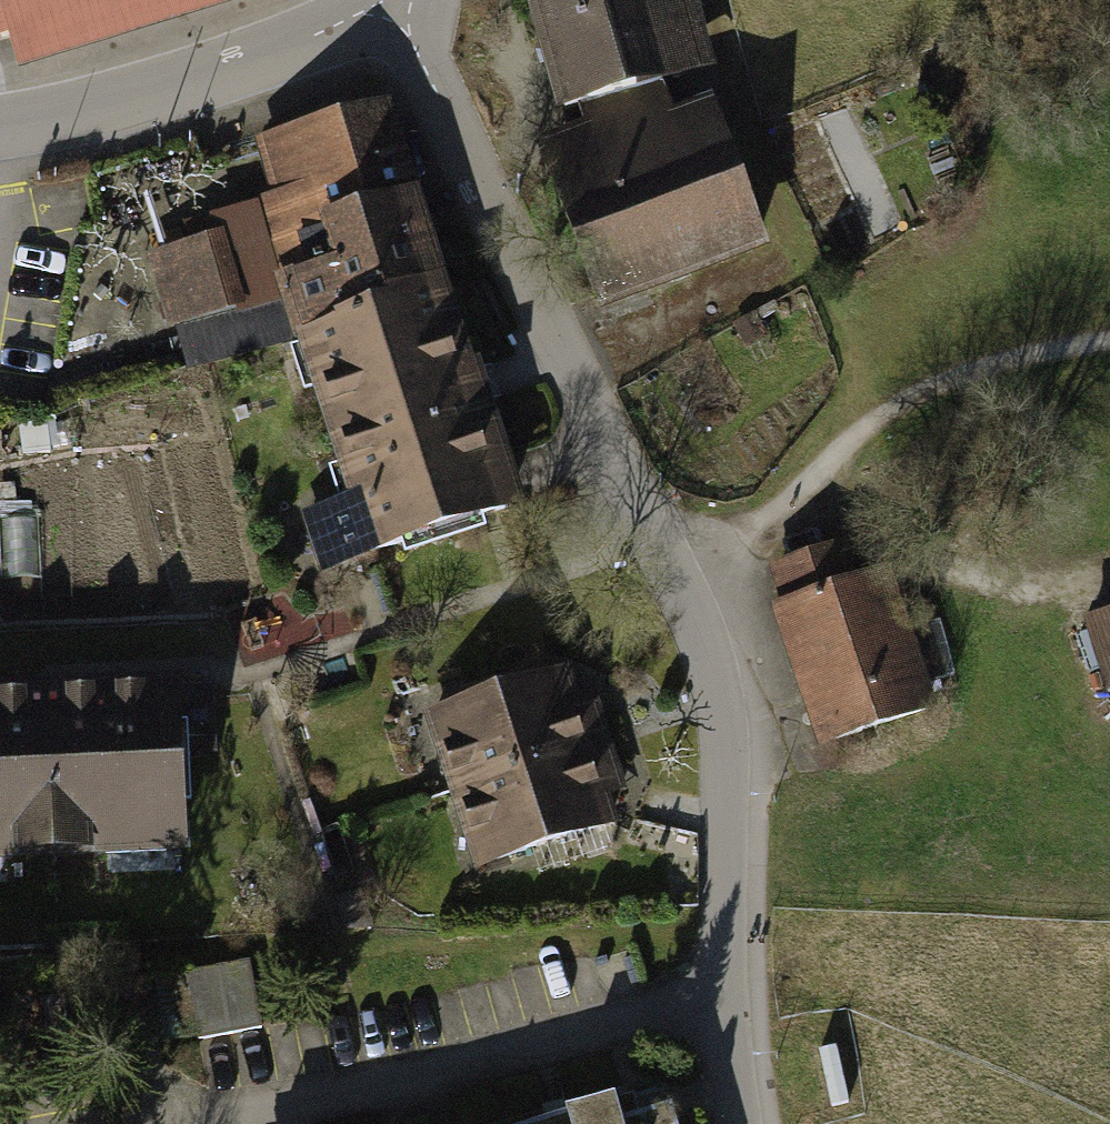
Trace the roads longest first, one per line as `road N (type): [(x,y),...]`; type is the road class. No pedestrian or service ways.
road 1 (residential): [(681,583),(391,0)]
road 2 (residential): [(736,1123),(712,670),(681,583)]
road 3 (residential): [(681,583),(787,513),(881,417),(1018,360),(1109,344)]
road 4 (unclassified): [(219,65),(0,118)]
road 5 (residential): [(370,0),(219,65)]

